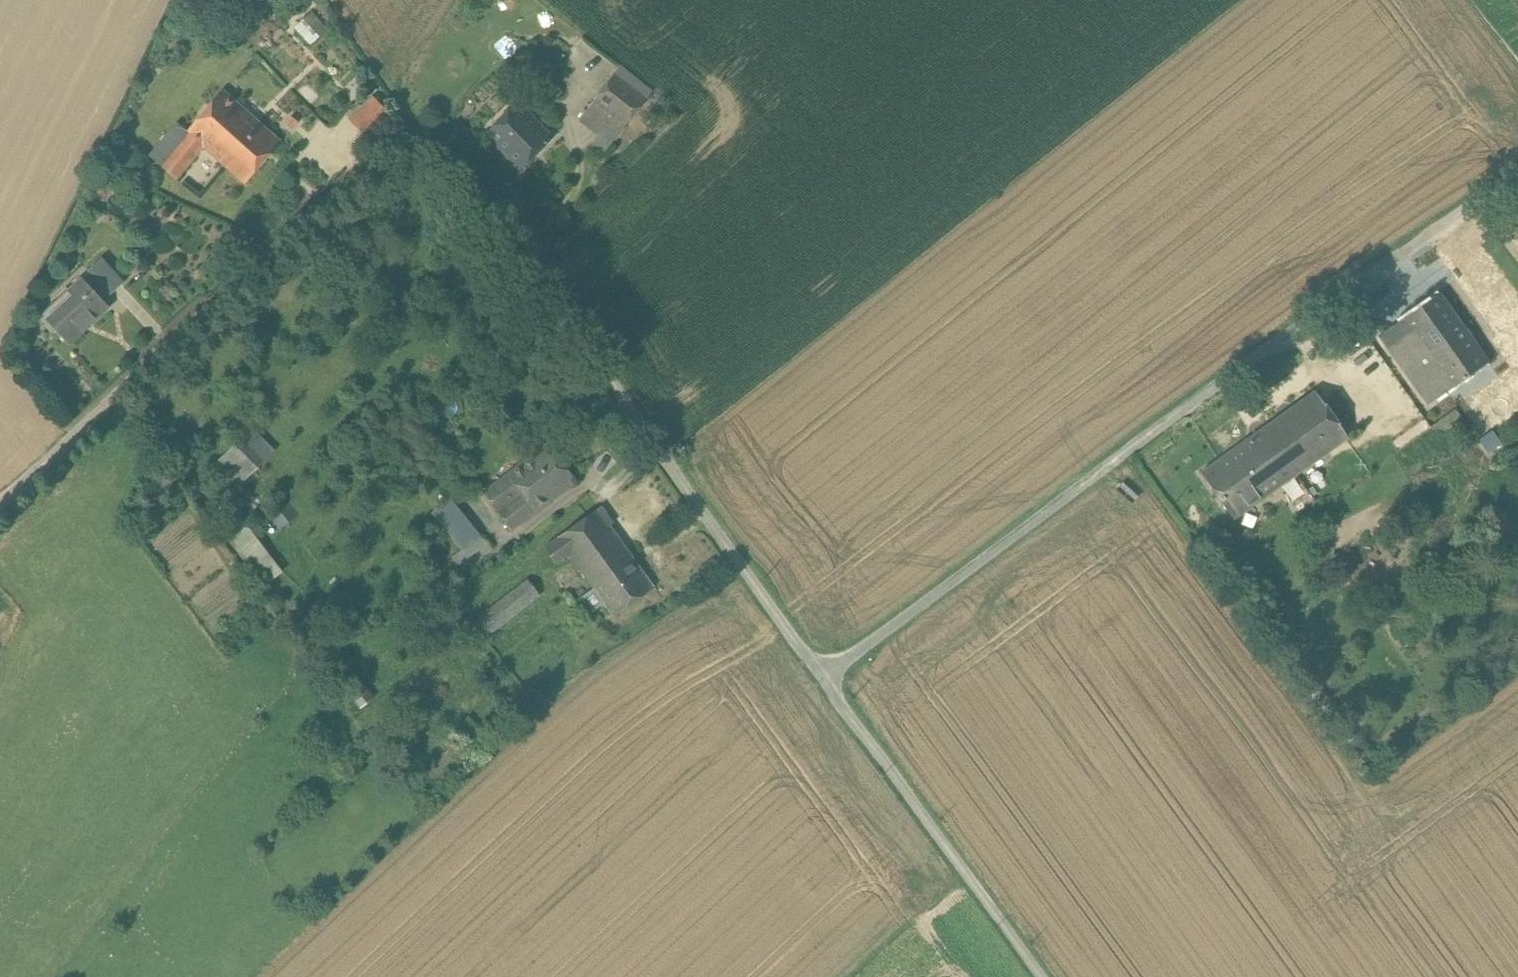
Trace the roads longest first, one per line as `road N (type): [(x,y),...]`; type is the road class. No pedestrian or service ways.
road 1 (unclassified): [(0,503),(357,176),(403,153),(445,146),(473,169),(824,662)]
road 2 (unclassified): [(824,662),(1517,174)]
road 3 (unclassified): [(824,662),(1049,976)]
road 4 (track): [(1294,332),(1312,369),(1243,424)]

